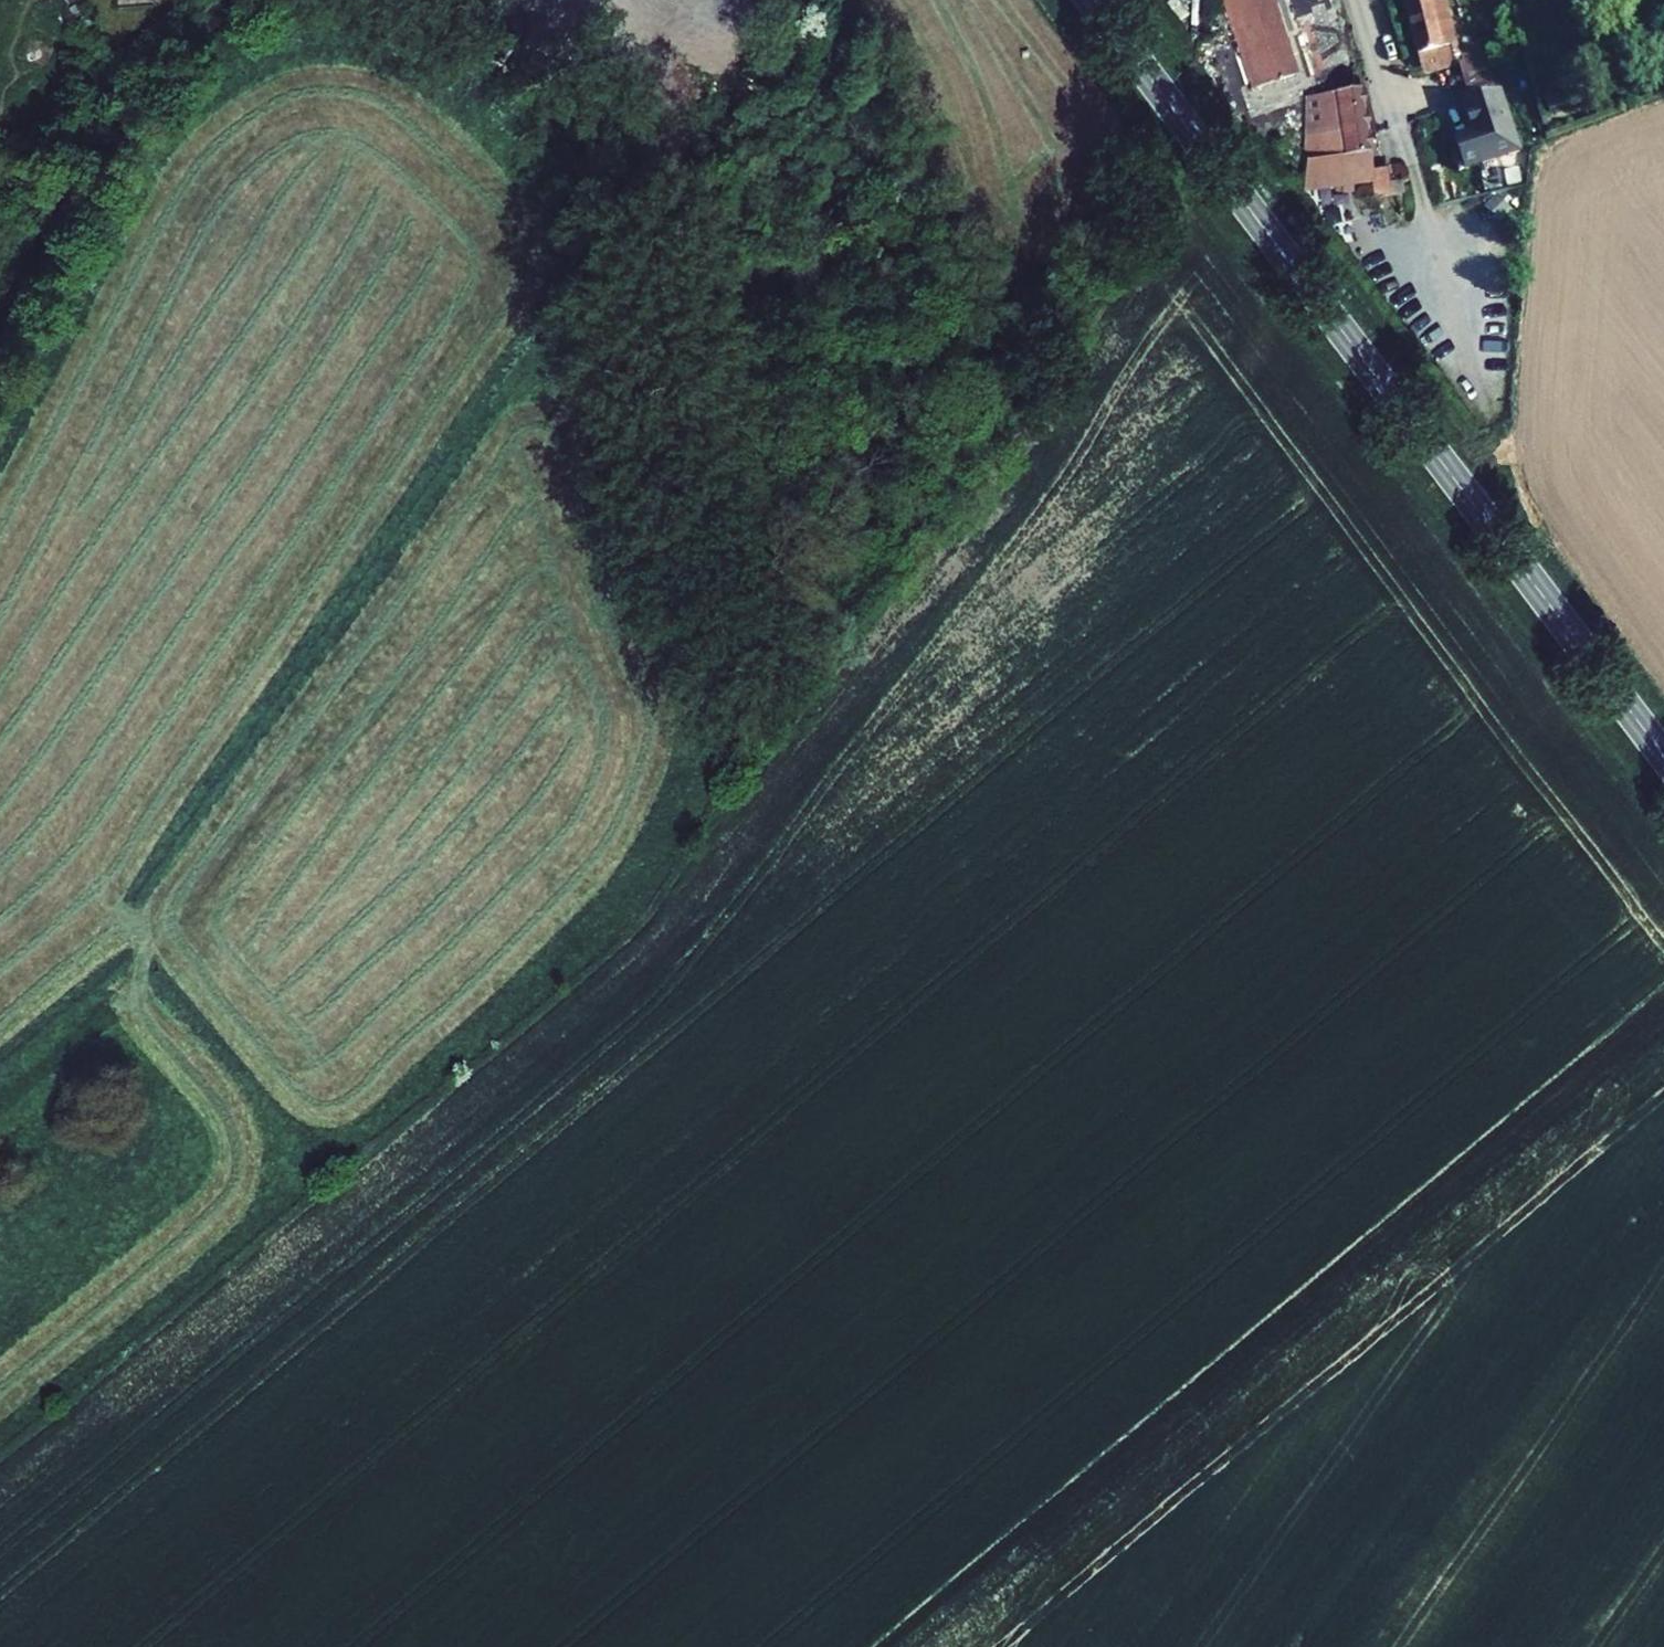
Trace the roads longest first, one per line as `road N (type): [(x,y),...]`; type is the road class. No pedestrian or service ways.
road 1 (secondary): [(1090,0),(1663,755)]
road 2 (residential): [(1358,0),(1396,118)]

